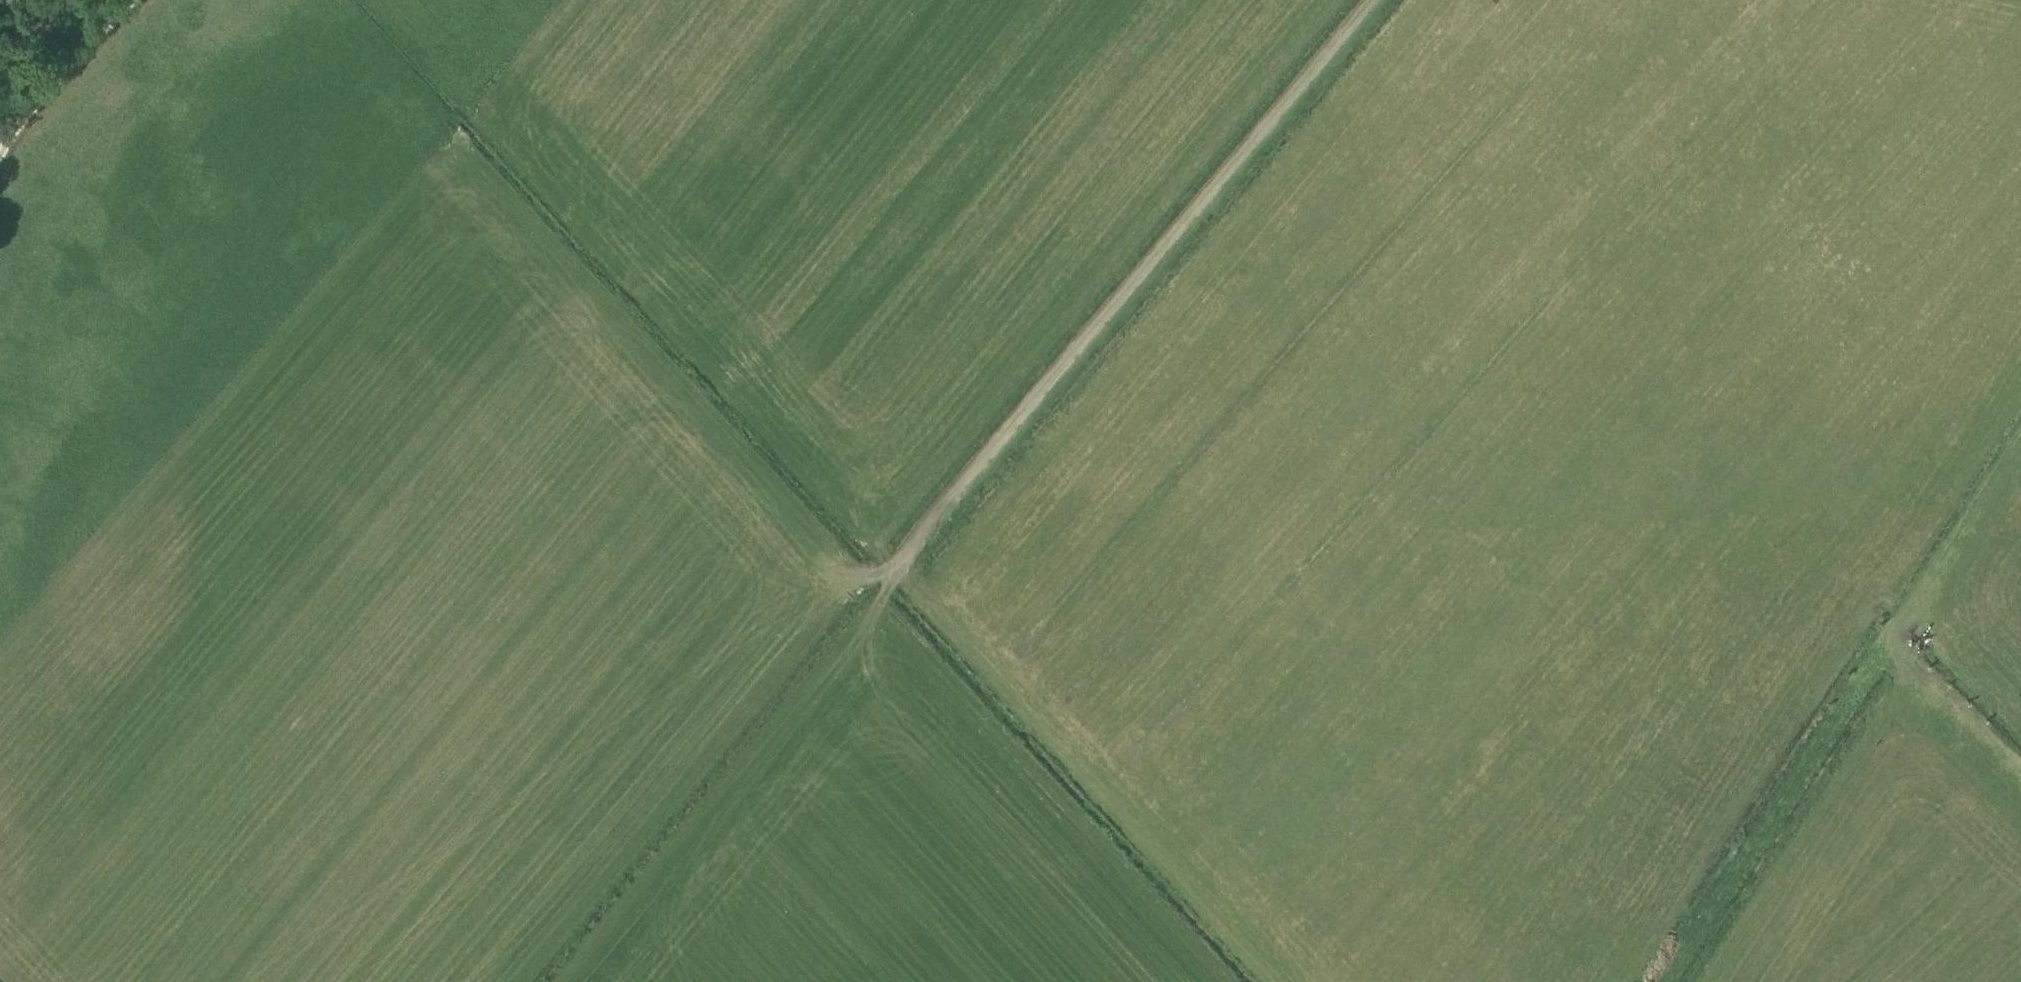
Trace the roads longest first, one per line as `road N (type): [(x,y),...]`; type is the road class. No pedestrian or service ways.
road 1 (track): [(895,568),(1371,0)]
road 2 (track): [(0,149),(134,0)]

